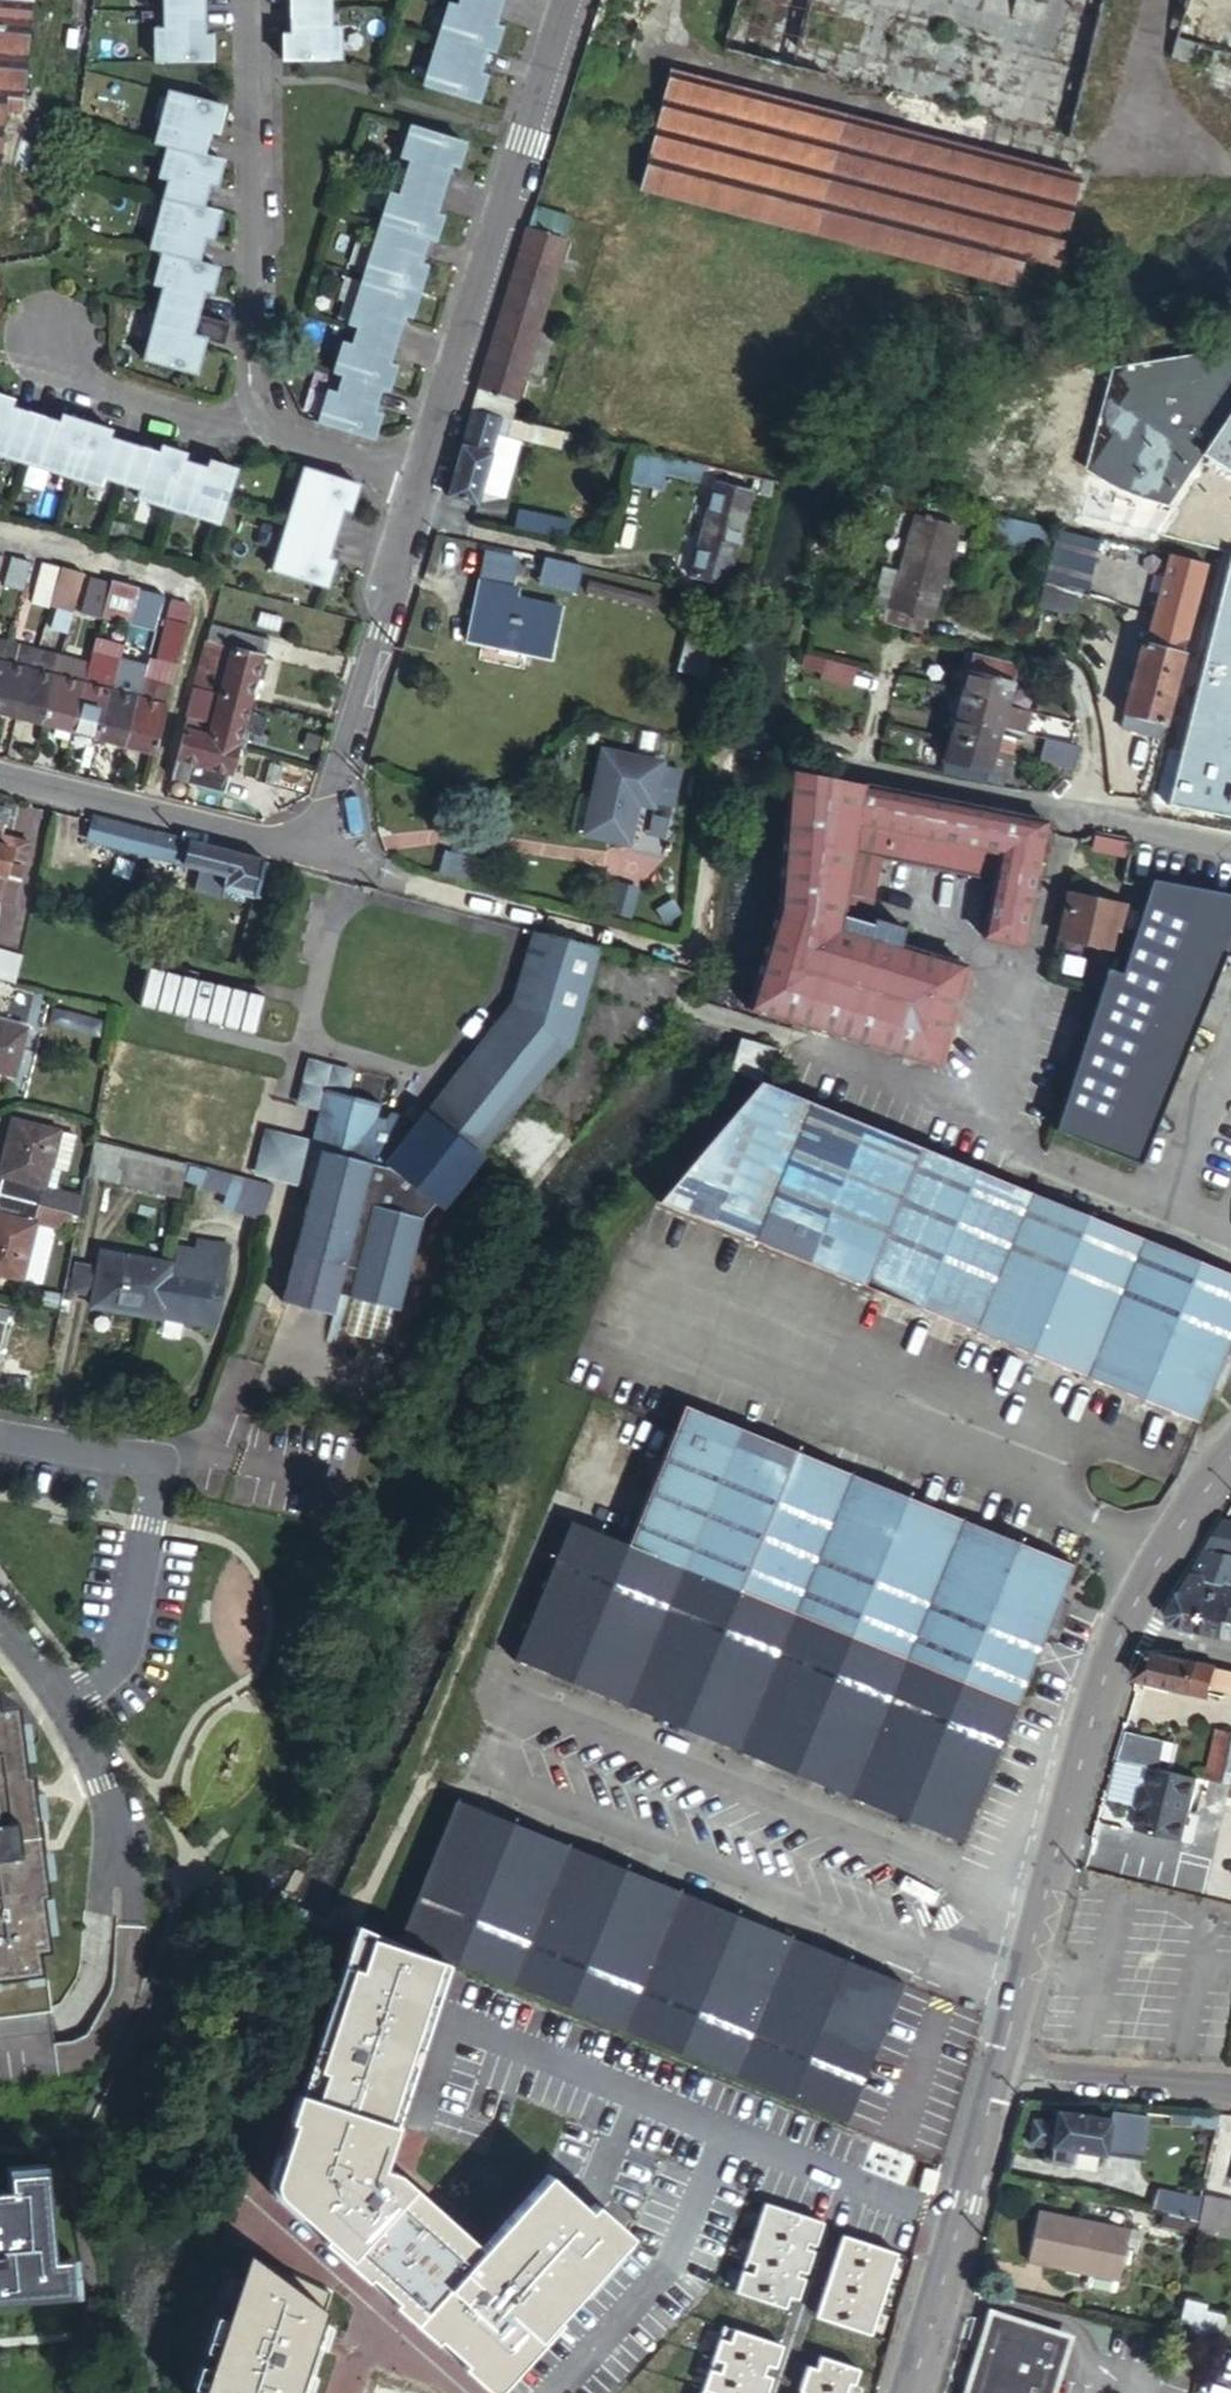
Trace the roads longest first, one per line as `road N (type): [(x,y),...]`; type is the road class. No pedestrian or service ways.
road 1 (residential): [(0,784),(264,853),(316,830),(419,474)]
road 2 (residential): [(419,474),(569,0)]
road 3 (residential): [(1125,1626),(1001,2062)]
road 4 (residential): [(793,753),(1230,845)]
road 5 (residential): [(243,0),(250,426)]
road 6 (residential): [(553,2392),(674,2256),(721,2124)]
road 7 (residential): [(116,1847),(132,1901),(133,1940),(117,2023),(98,2047),(56,2058),(35,2042),(0,2035)]
road 8 (residential): [(472,2392),(247,2197)]
road 9 (residential): [(721,2124),(452,2018)]
road 10 (residential): [(0,1625),(81,1739),(104,1784),(116,1847)]
road 11 (residential): [(1230,2092),(1001,2062)]
road 12 (residential): [(250,426),(195,424),(83,390),(44,348)]
road 13 (residential): [(846,2174),(778,2392)]
road 14 (residential): [(116,1847),(104,1858),(92,1983),(72,2021),(53,2025)]
road 15 (residential): [(1230,1459),(1125,1626)]
road 16 (residential): [(959,2218),(909,2392)]
road 17 (residential): [(419,474),(250,426)]
road 18 (residential): [(1001,2062),(959,2218)]
road 19 (residential): [(0,1436),(157,1466)]
road 20 (residential): [(846,2174),(721,2124)]
road 21 (residential): [(959,2218),(846,2174)]

